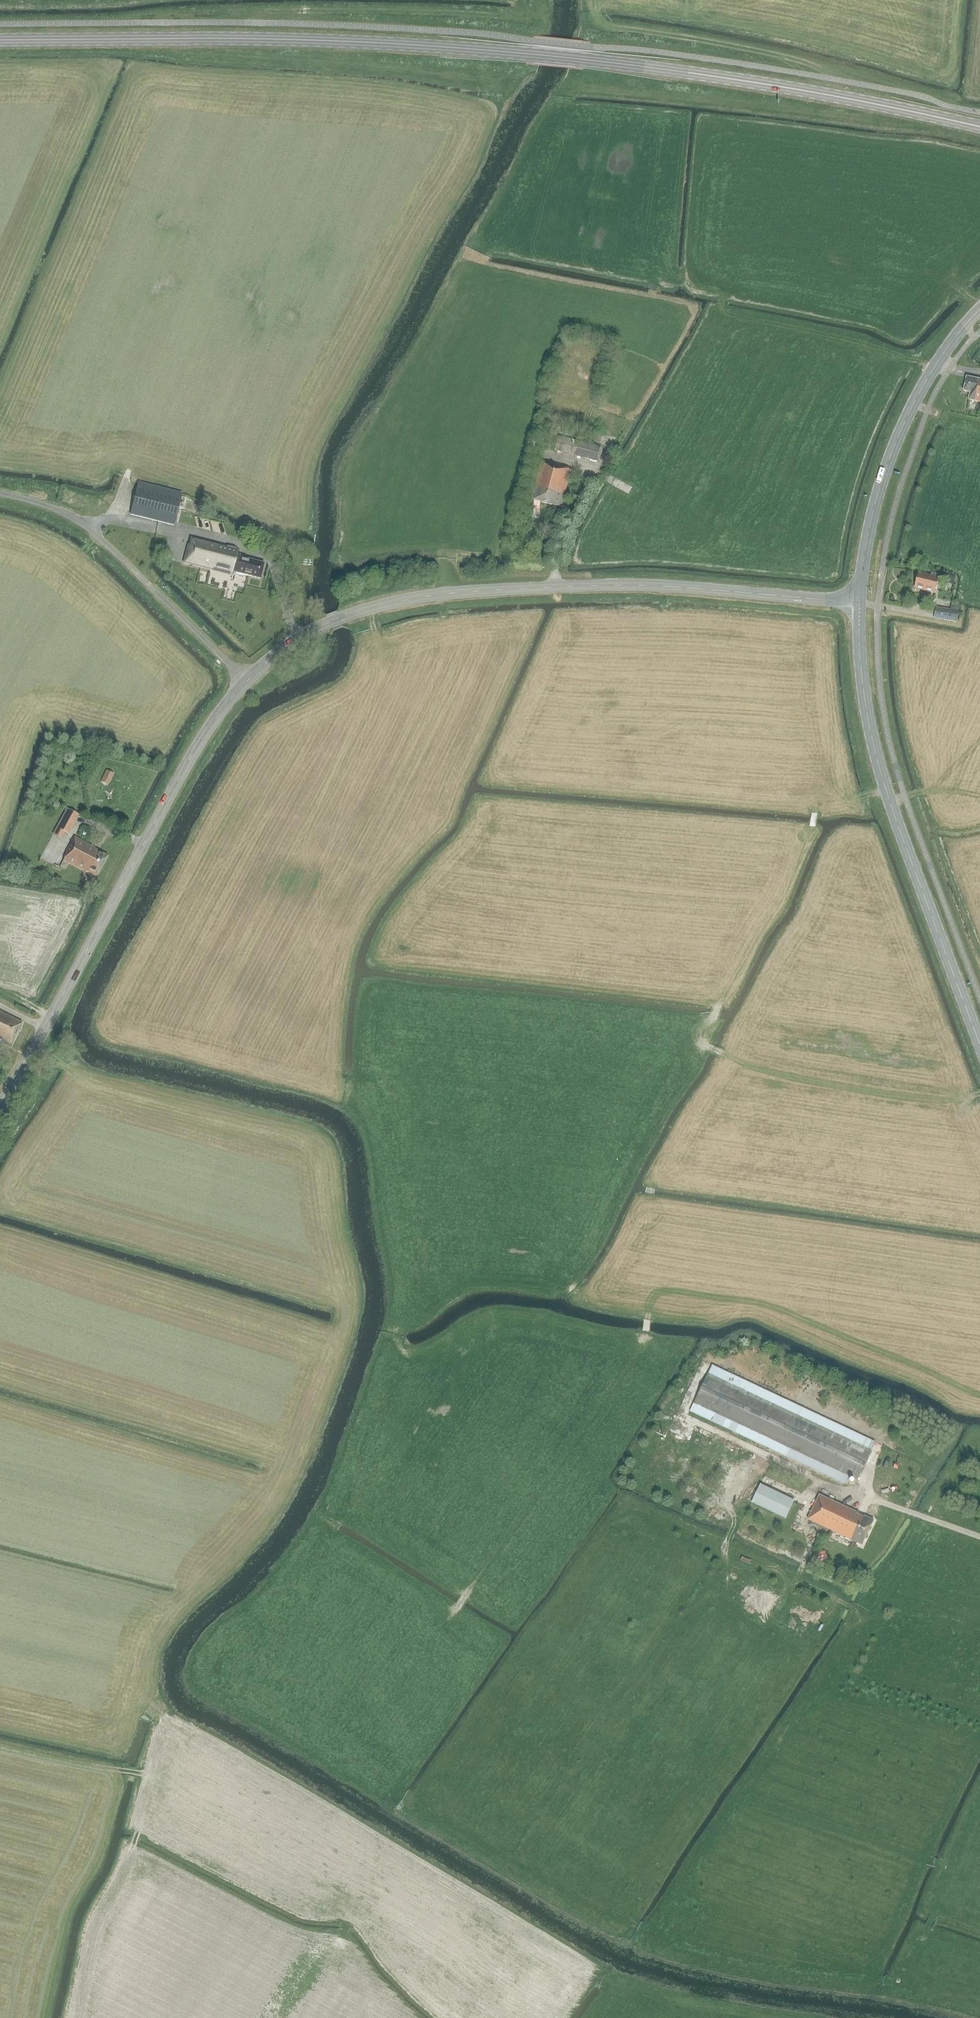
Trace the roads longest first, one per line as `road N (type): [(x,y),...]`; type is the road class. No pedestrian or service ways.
road 1 (secondary): [(0,1107),(193,753),(247,681),(297,639),(377,606),(477,591),(633,585),(859,604)]
road 2 (primary): [(0,40),(305,40),(537,55),(804,89),(979,127)]
road 3 (tertiary): [(979,1046),(879,767),(864,693),(859,604)]
road 4 (secondary): [(859,604),(869,529),(899,435),(941,356),(979,310)]

